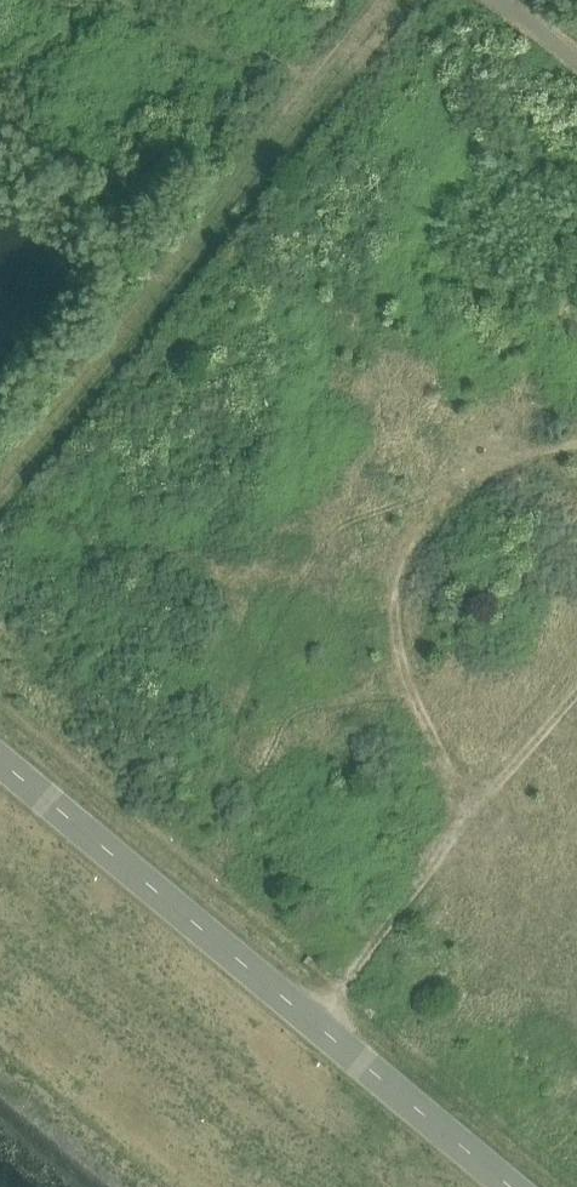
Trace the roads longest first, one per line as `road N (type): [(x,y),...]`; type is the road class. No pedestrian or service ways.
road 1 (tertiary): [(516,1186),(0,762)]
road 2 (track): [(0,516),(394,0)]
road 3 (track): [(329,1035),(465,823),(576,692)]
road 4 (track): [(576,443),(550,445),(463,496),(399,574),(408,681)]
road 5 (track): [(408,681),(465,823)]

